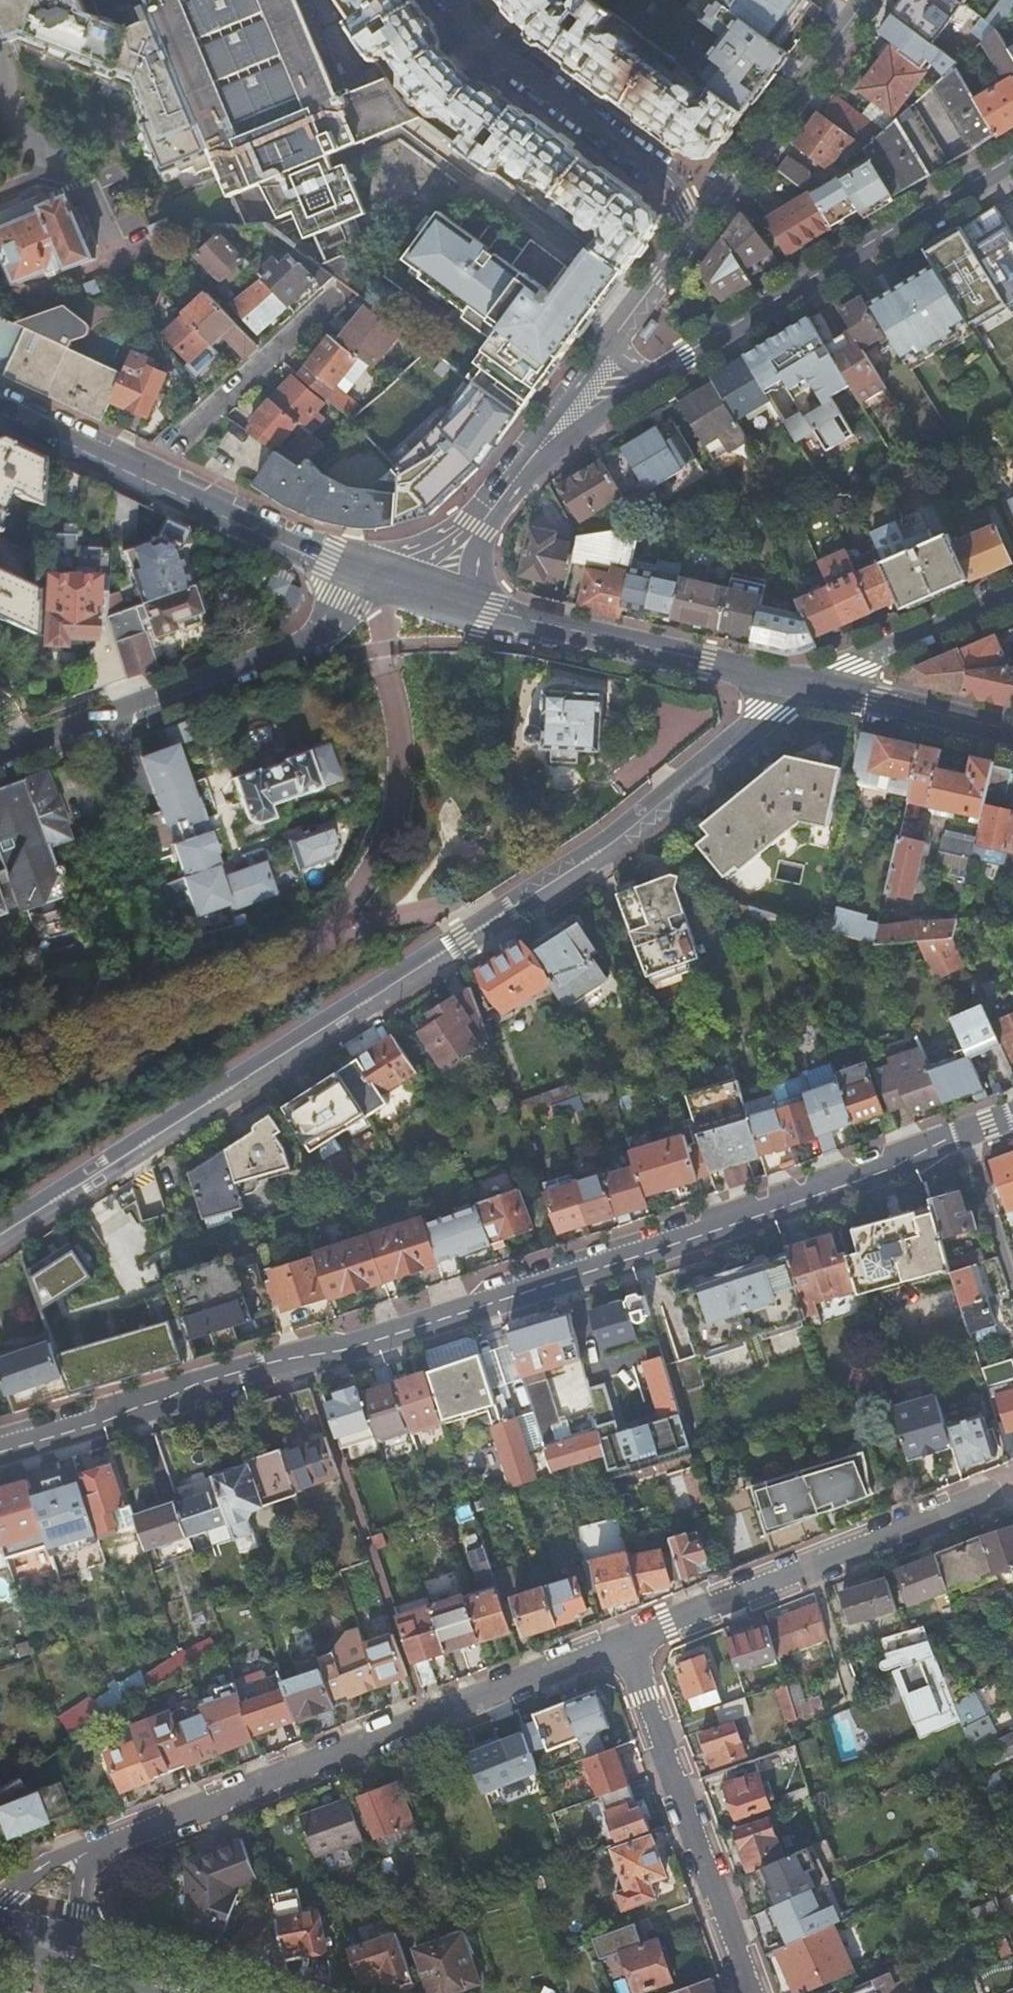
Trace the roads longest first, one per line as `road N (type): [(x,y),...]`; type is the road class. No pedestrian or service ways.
road 1 (tertiary): [(0,1453),(700,1231),(965,1137)]
road 2 (residential): [(811,682),(603,850),(0,1230)]
road 3 (residential): [(526,467),(1012,162)]
road 4 (residential): [(103,1848),(623,1644)]
road 5 (residential): [(0,762),(298,654),(353,609),(402,587)]
road 6 (tertiary): [(402,587),(811,682)]
road 7 (residential): [(623,1644),(1002,1490)]
road 8 (residential): [(623,1644),(748,1992)]
road 9 (residential): [(452,0),(502,58),(704,213)]
road 10 (residential): [(704,213),(526,467)]
road 11 (tertiary): [(143,477),(402,587)]
road 12 (residential): [(143,477),(344,289)]
road 13 (residential): [(864,0),(704,213)]
road 14 (residential): [(1012,596),(811,682)]
road 15 (tertiary): [(811,682),(1012,730)]
road 16 (residential): [(526,467),(480,528),(402,587)]
road 17 (tertiary): [(0,410),(143,477)]
road 18 (residential): [(965,1137),(1012,1282)]
road 19 (secondary): [(201,1992),(69,1950)]

